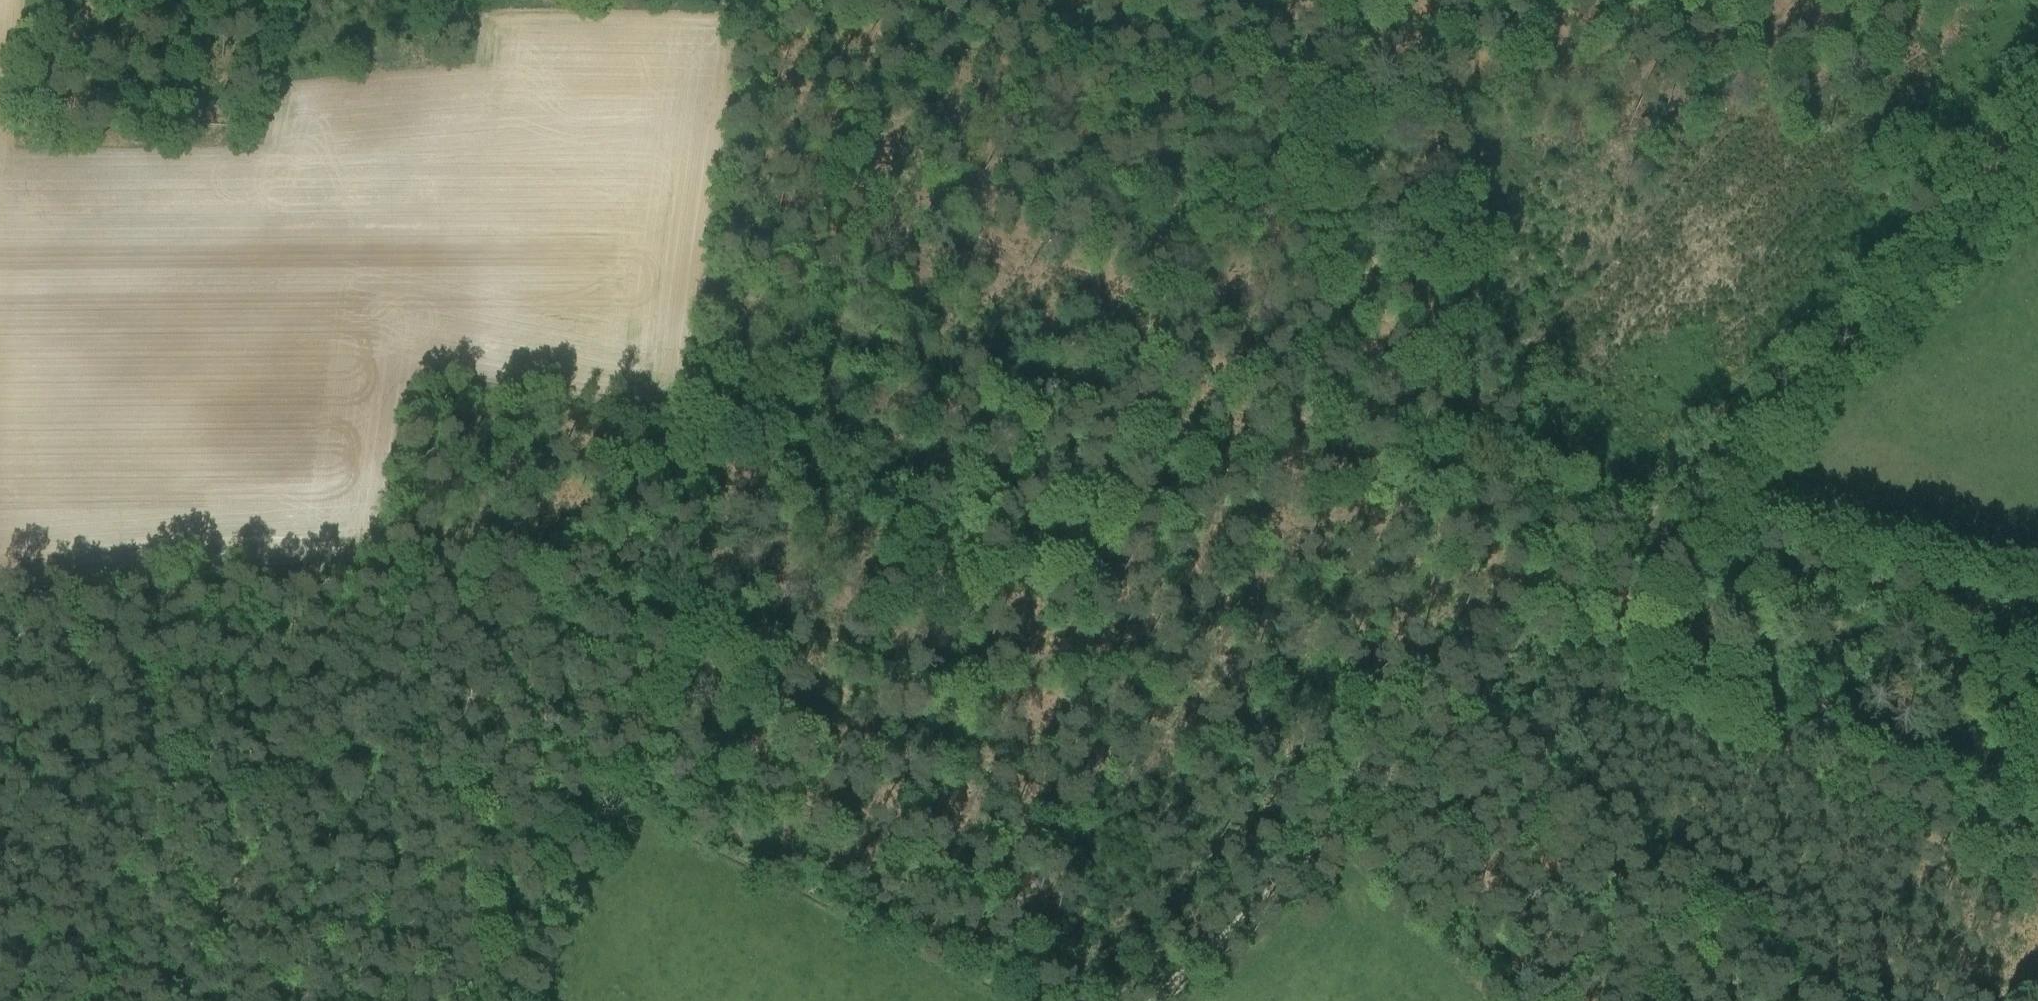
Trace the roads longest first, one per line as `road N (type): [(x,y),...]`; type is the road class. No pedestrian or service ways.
road 1 (track): [(2037,116),(1426,739),(1154,1000)]
road 2 (track): [(1673,501),(2037,576)]

